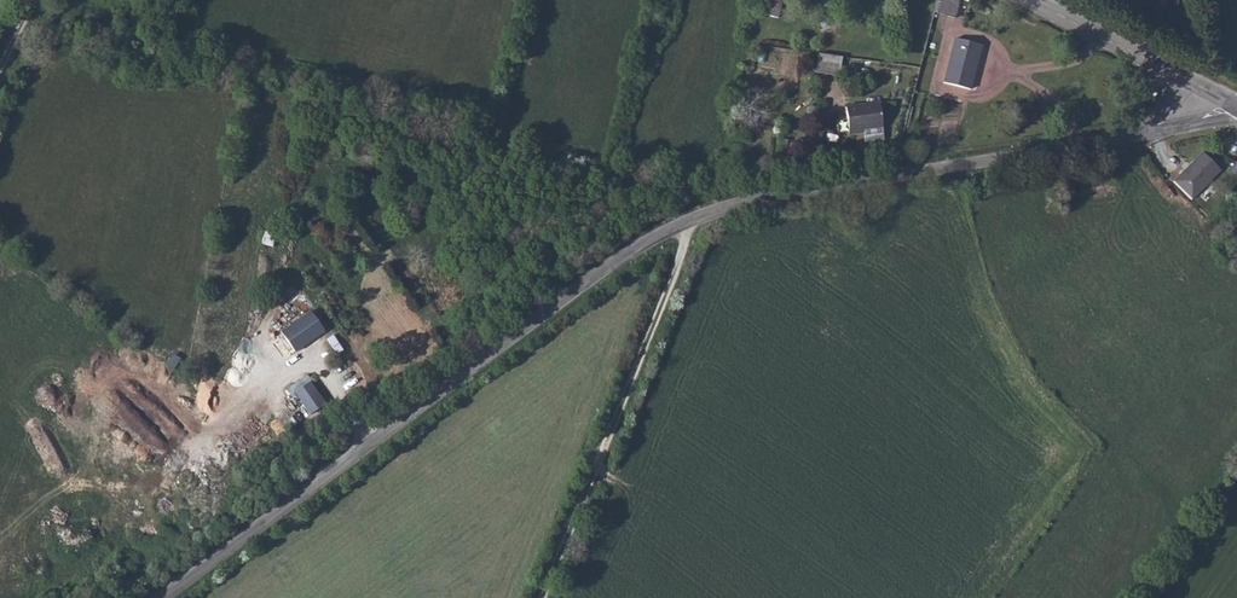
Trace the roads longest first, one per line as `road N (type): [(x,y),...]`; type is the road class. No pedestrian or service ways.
road 1 (unclassified): [(159,597),(641,242),(678,223),(744,202),(1175,130)]
road 2 (track): [(697,215),(542,597)]
road 3 (unclassified): [(1029,0),(1205,92)]

